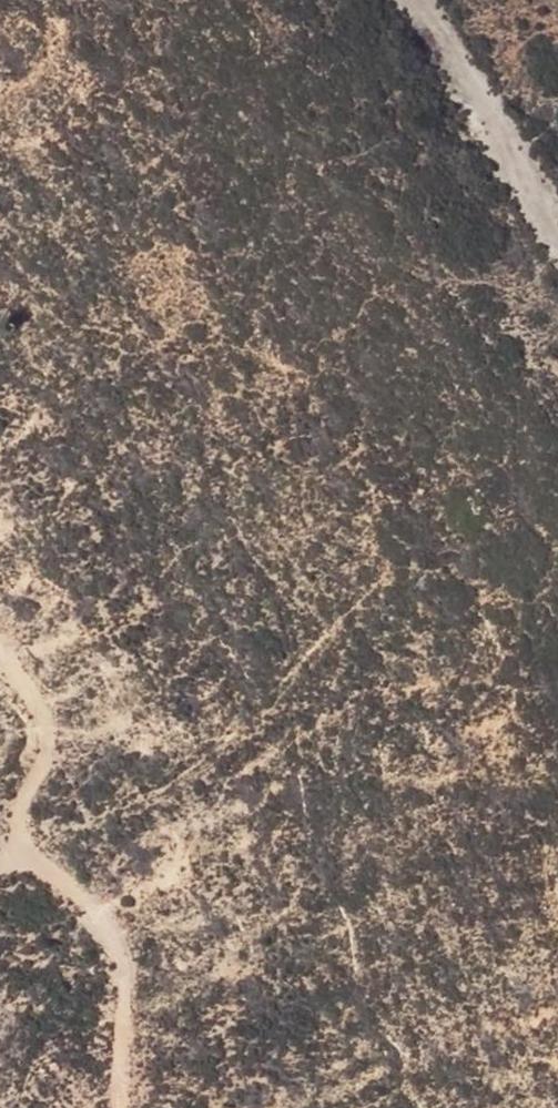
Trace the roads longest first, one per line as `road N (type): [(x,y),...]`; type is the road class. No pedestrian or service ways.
road 1 (track): [(19,843),(92,896),(121,941),(125,989),(111,1072),(118,1107)]
road 2 (track): [(414,0),(557,233)]
road 3 (track): [(0,643),(34,684),(48,750),(19,843)]

